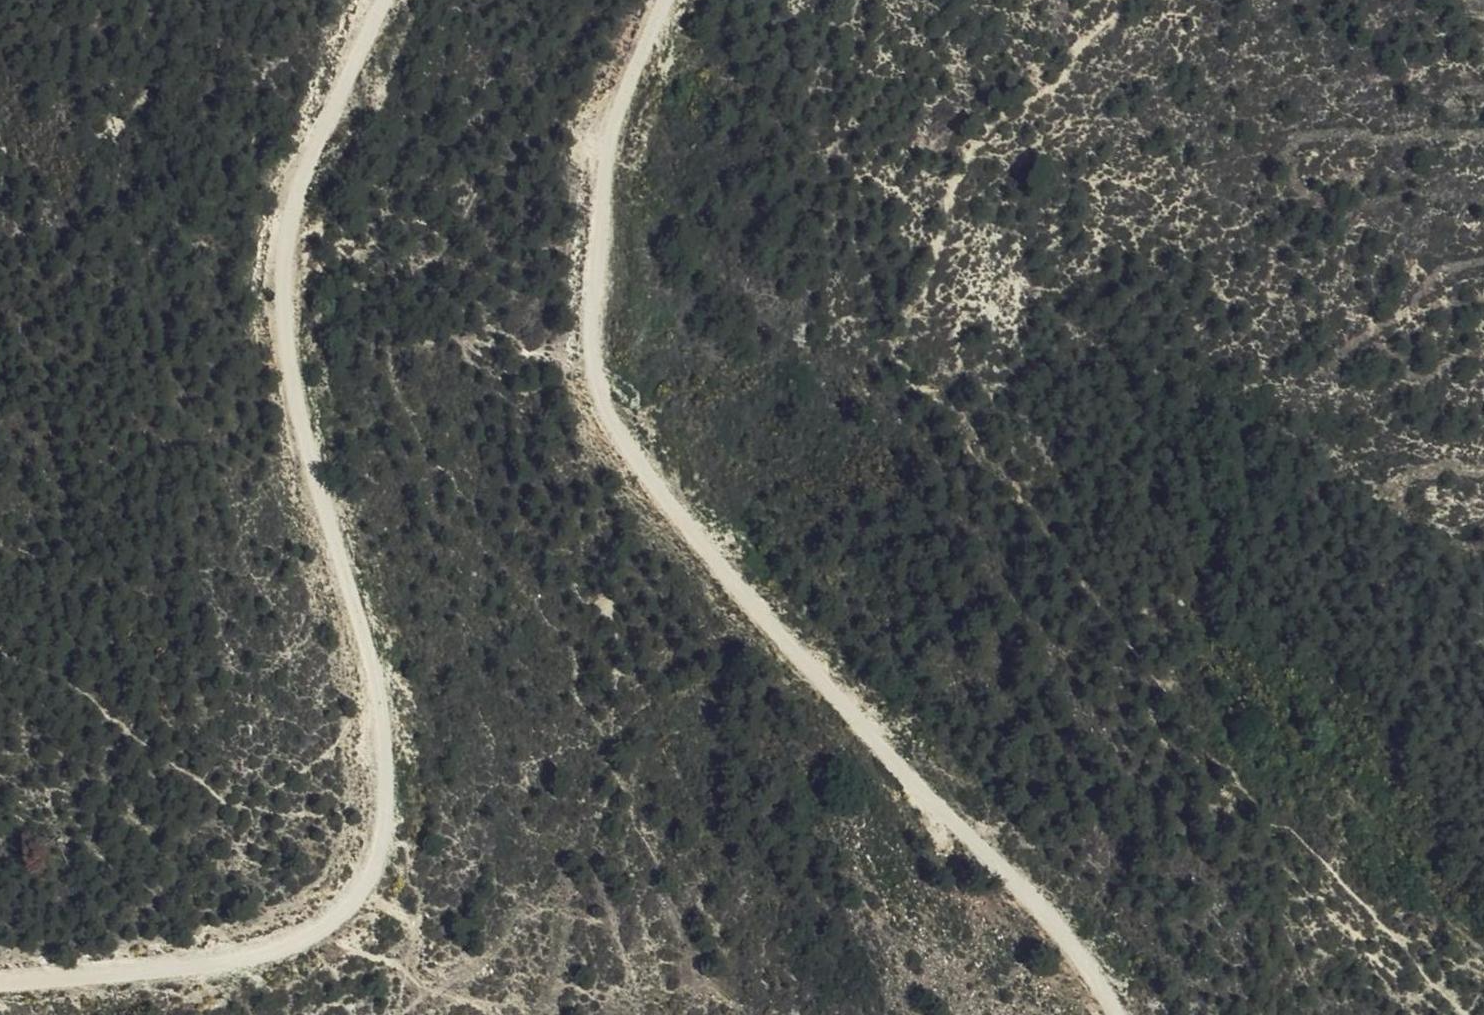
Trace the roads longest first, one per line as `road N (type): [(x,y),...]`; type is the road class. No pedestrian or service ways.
road 1 (track): [(0,984),(198,968),(288,950),(337,918),(380,849),(388,809),(374,691),(297,407),(279,272),(301,179),(387,0)]
road 2 (track): [(673,0),(611,141),(597,391),(617,442),(783,644),(1101,983),(1118,1014)]

